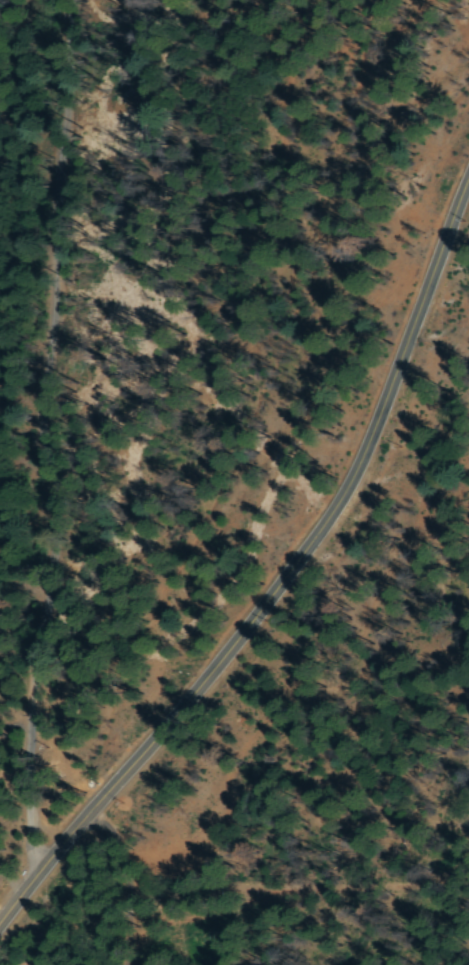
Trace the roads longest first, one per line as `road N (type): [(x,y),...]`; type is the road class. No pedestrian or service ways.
road 1 (tertiary): [(0,928),(186,710),(315,542),(385,412),(468,189)]
road 2 (residential): [(0,664),(47,868)]
road 3 (residential): [(47,868),(180,958),(214,964)]

